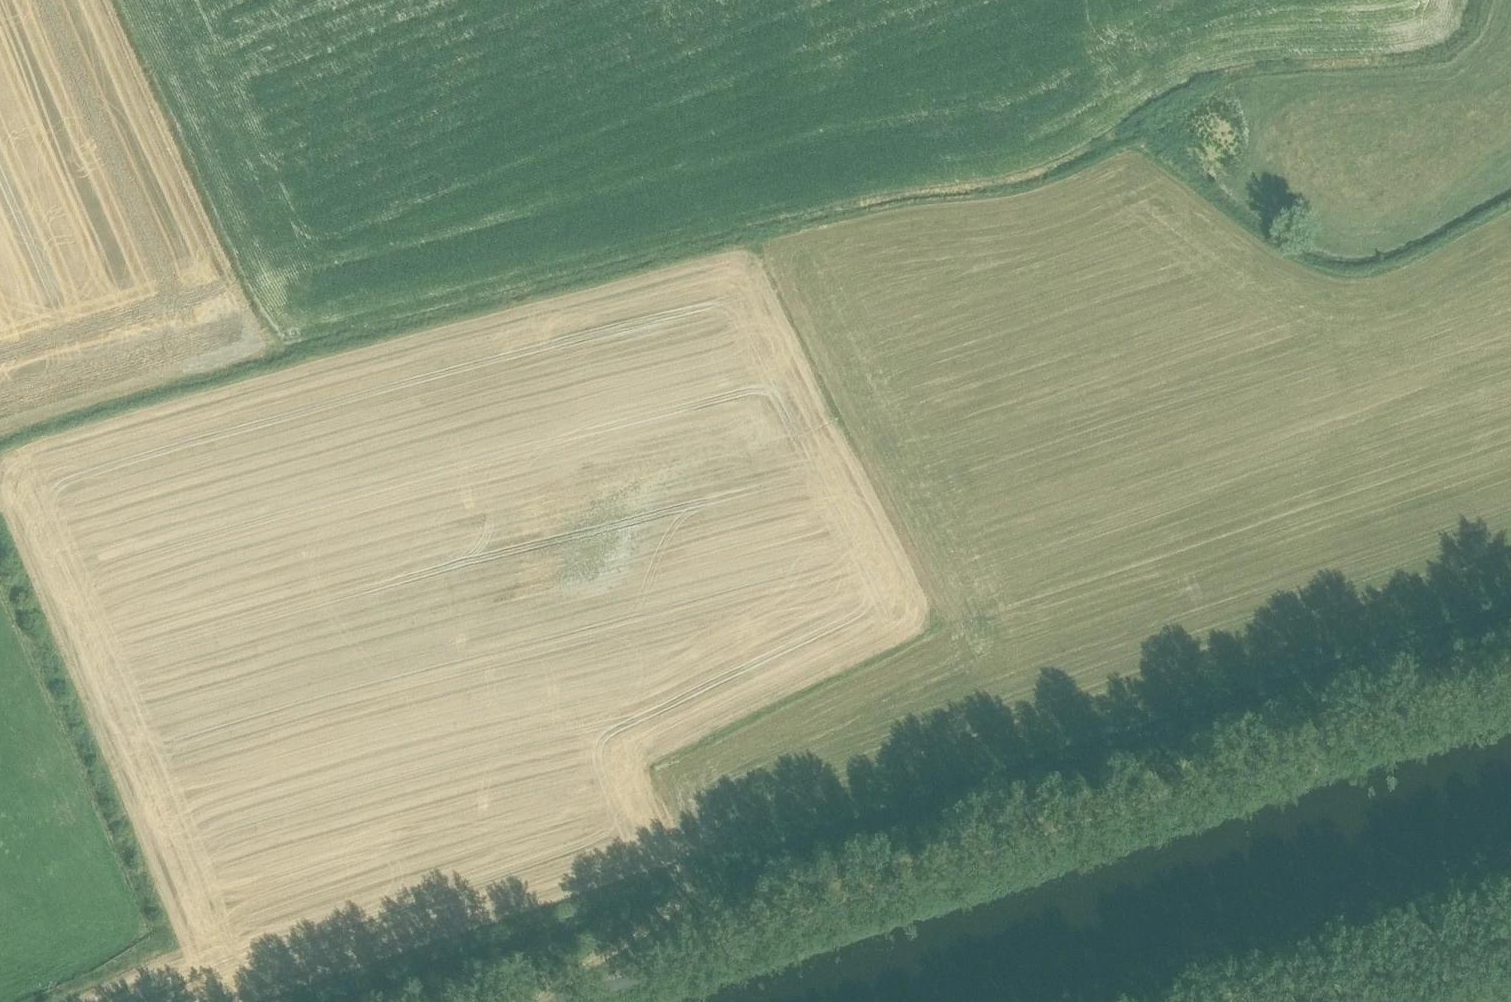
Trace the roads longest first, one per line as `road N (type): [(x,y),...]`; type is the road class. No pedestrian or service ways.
road 1 (unclassified): [(1510,686),(560,1001)]

